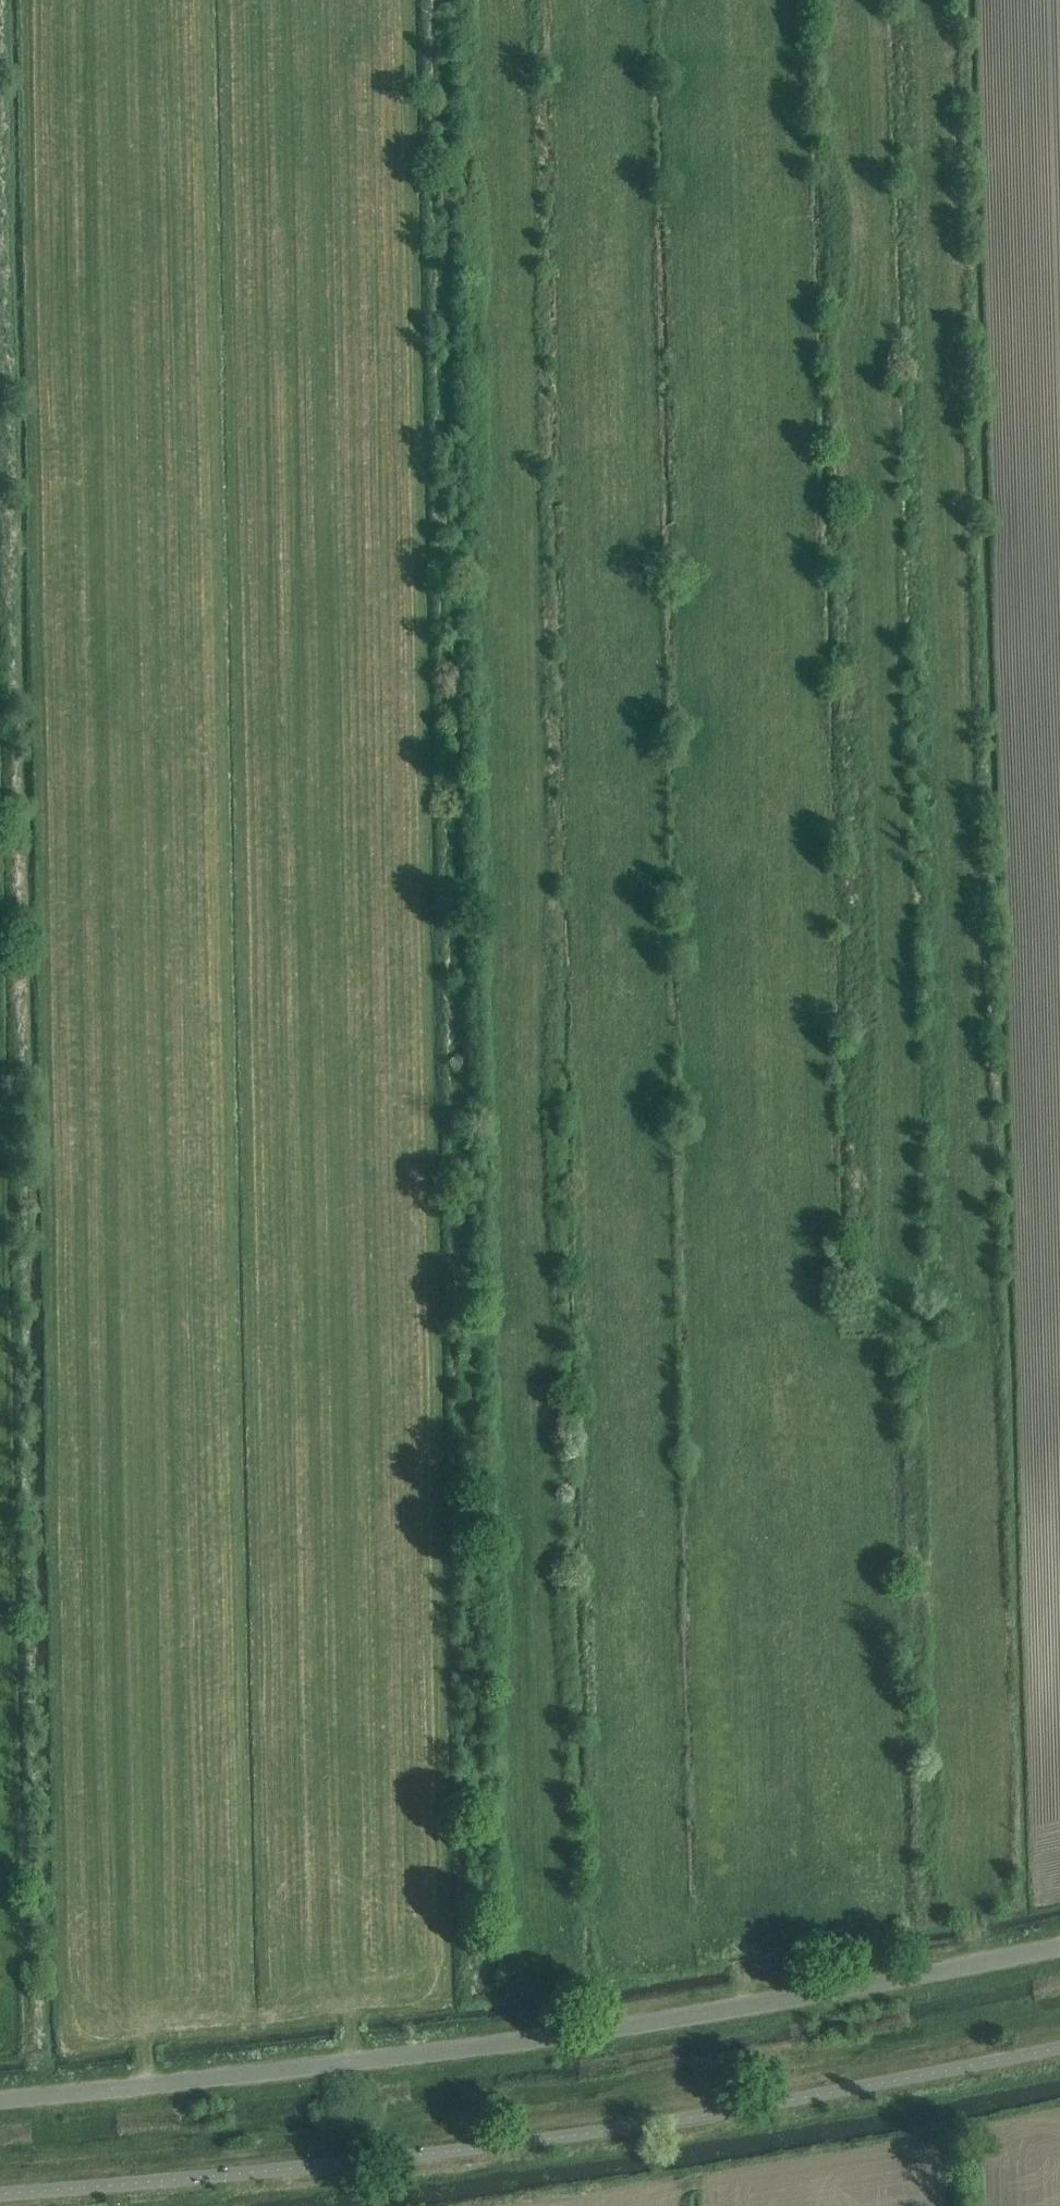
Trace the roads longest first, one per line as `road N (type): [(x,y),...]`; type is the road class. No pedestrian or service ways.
road 1 (unclassified): [(0,2096),(500,2045),(1059,1947)]

